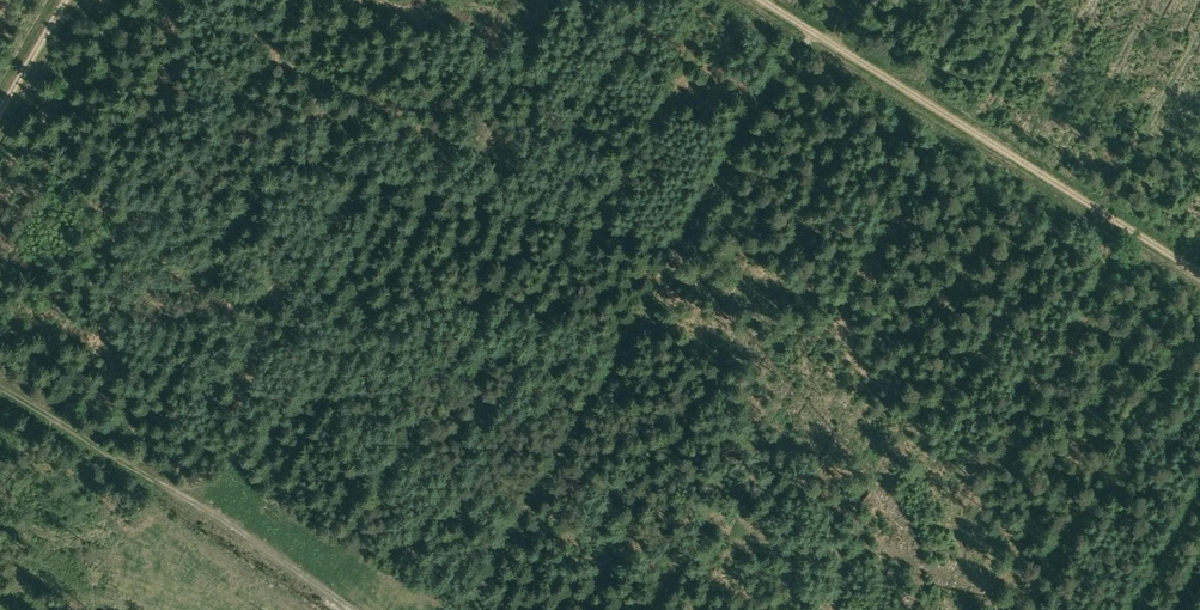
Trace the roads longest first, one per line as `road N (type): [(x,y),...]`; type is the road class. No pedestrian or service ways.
road 1 (track): [(762,0),(1199,270)]
road 2 (track): [(0,111),(65,0)]

